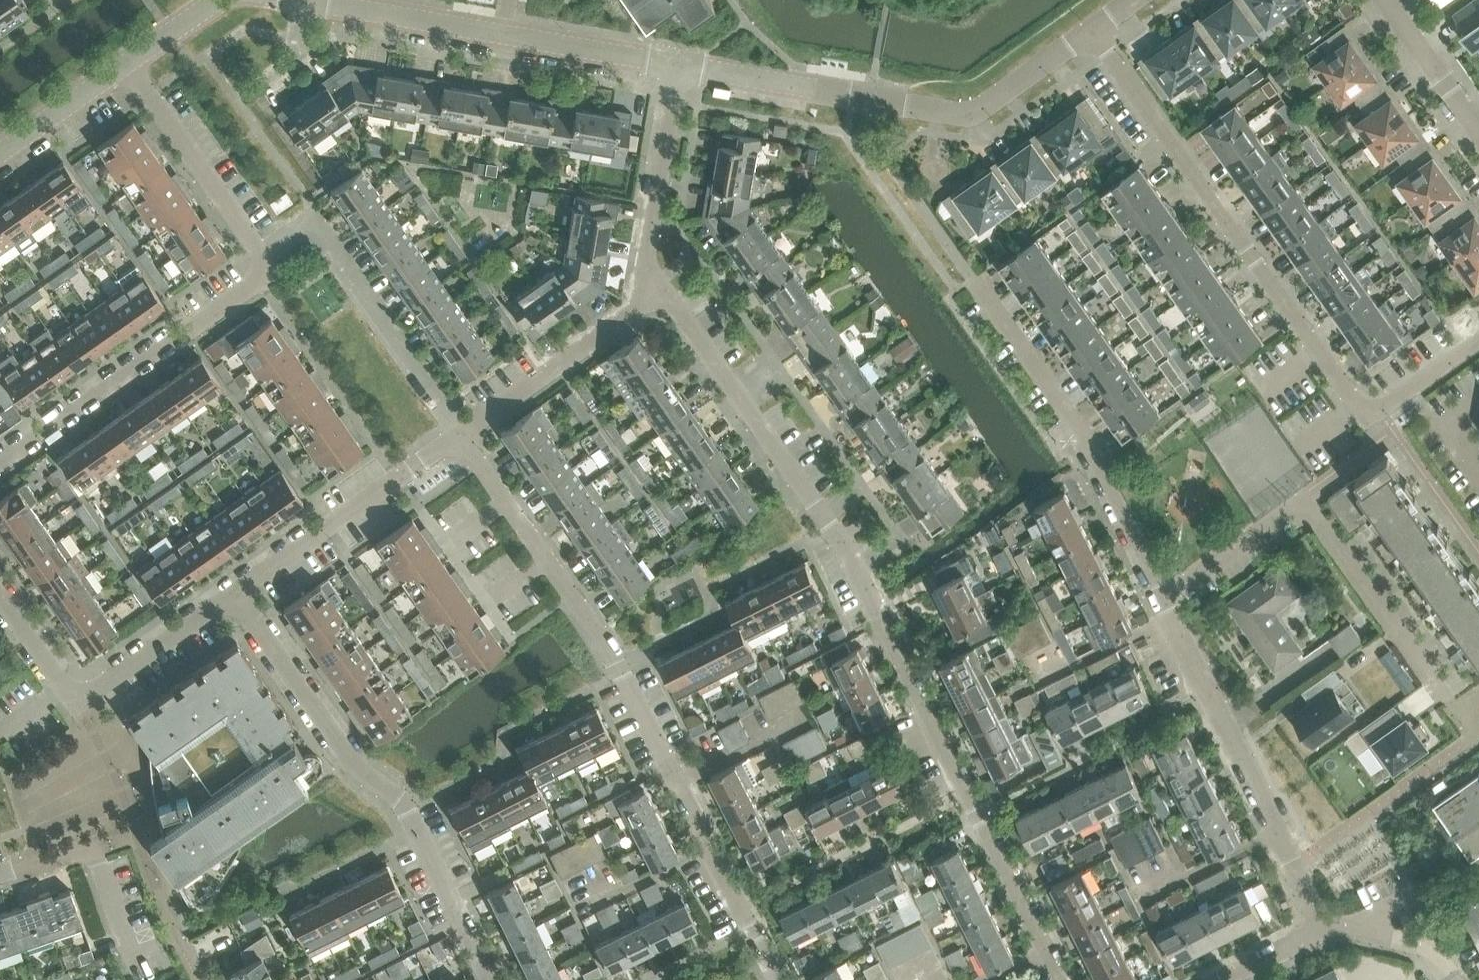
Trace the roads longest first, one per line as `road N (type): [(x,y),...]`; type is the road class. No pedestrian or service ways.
road 1 (residential): [(1062,979),(835,522),(660,285),(643,277)]
road 2 (residential): [(779,979),(621,667),(463,432)]
road 3 (residential): [(1093,31),(1360,405),(1378,408),(1478,340)]
road 4 (residential): [(489,979),(408,809),(345,752),(233,589)]
road 5 (residential): [(1166,597),(1307,498),(1478,730)]
road 6 (residential): [(1093,31),(977,114),(676,61)]
road 7 (residential): [(1166,597),(1079,425),(976,279)]
road 8 (residential): [(676,61),(311,0)]
road 9 (residential): [(1324,926),(1166,597)]
road 10 (residential): [(0,457),(259,275),(262,254)]
road 11 (residential): [(463,432),(315,218),(262,254)]
road 12 (residential): [(233,589),(463,432)]
road 13 (residential): [(463,432),(636,308),(643,277)]
road 14 (residential): [(262,254),(127,60)]
road 15 (residential): [(643,277),(676,61)]
road 16 (residential): [(78,695),(233,589)]
road 17 (residential): [(0,151),(127,60)]
road 18 (residential): [(1478,125),(1388,0)]
road 19 (residential): [(1454,979),(1436,949),(1324,926)]
road 20 (residential): [(78,695),(0,591)]
road 21 (residential): [(1211,979),(1324,926)]

